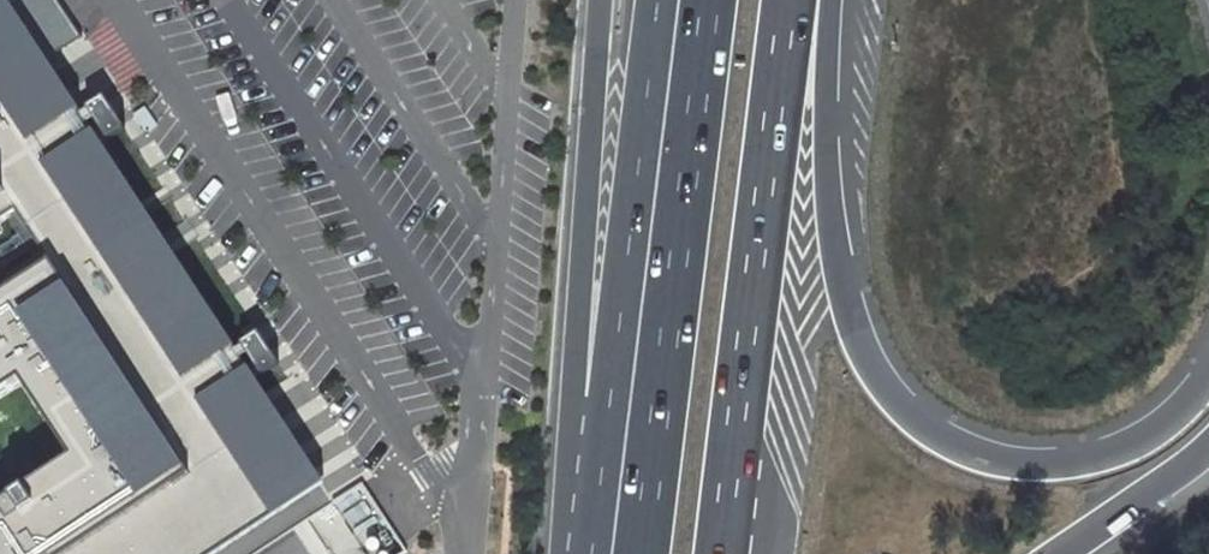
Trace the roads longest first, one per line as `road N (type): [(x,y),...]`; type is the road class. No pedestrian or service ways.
road 1 (trunk): [(1208,367),(1153,423),(1109,450),(1058,461),(994,460),(935,438),(889,396),(857,351),(824,229),(821,100),(829,0)]
road 2 (trunk): [(724,553),(794,0)]
road 3 (trunk): [(710,0),(643,553)]
road 4 (trunk): [(652,0),(598,395)]
road 5 (trunk): [(601,0),(578,313),(598,395)]
road 6 (trunk): [(1054,553),(1208,447)]
road 7 (trunk): [(598,395),(580,553)]

